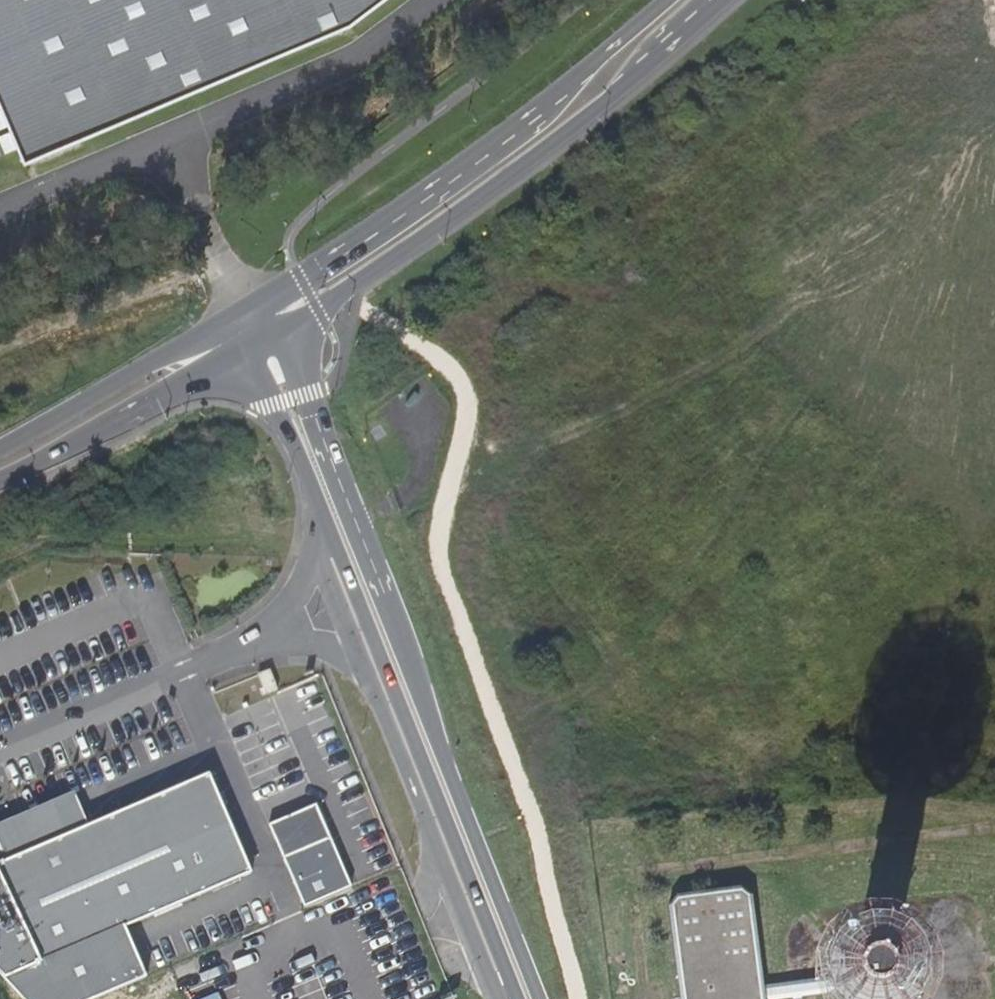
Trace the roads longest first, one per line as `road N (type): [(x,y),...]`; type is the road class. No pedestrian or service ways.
road 1 (track): [(368,290),(430,349),(459,391),(449,496),(425,528),(423,561),(576,998)]
road 2 (tertiary): [(542,998),(285,331)]
road 3 (tertiary): [(249,351),(519,998)]
road 4 (tertiary): [(285,331),(540,158),(623,92),(712,0)]
road 5 (tertiary): [(664,0),(553,107),(268,299)]
road 6 (tertiary): [(0,474),(249,351)]
road 7 (tertiary): [(232,320),(0,464)]

